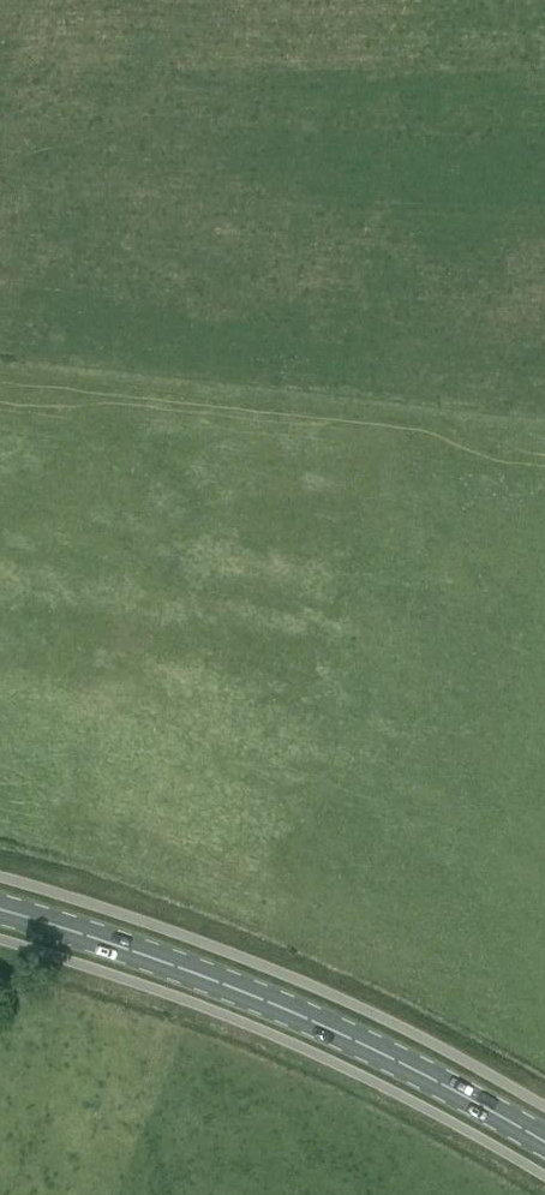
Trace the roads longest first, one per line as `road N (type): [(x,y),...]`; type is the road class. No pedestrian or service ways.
road 1 (primary): [(544,1147),(373,1046),(204,973),(0,908)]

